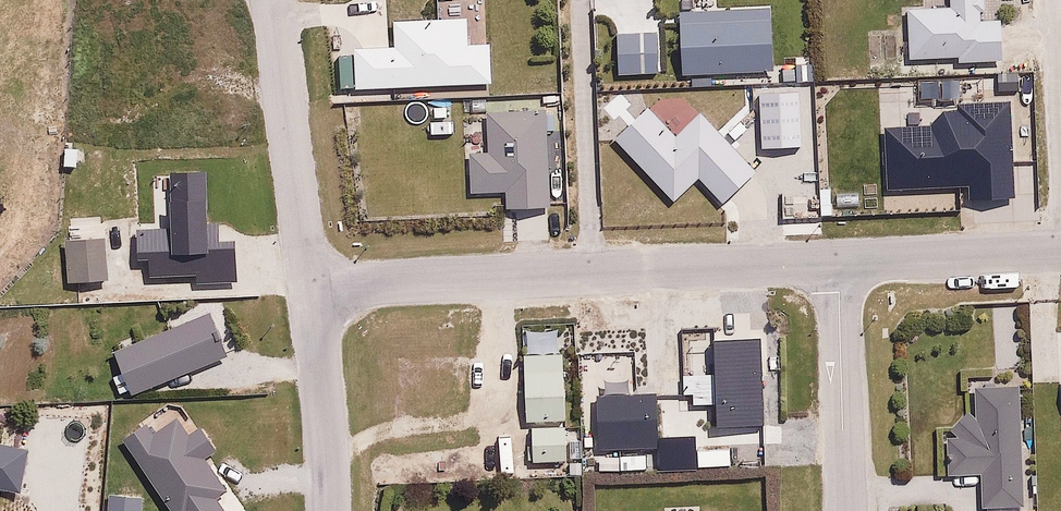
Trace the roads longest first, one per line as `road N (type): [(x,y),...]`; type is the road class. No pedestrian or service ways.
road 1 (residential): [(312,288),(839,264)]
road 2 (residential): [(269,0),(312,288)]
road 3 (residential): [(845,510),(839,264)]
road 4 (residential): [(318,510),(312,288)]
road 5 (residential): [(839,264),(1060,251)]

